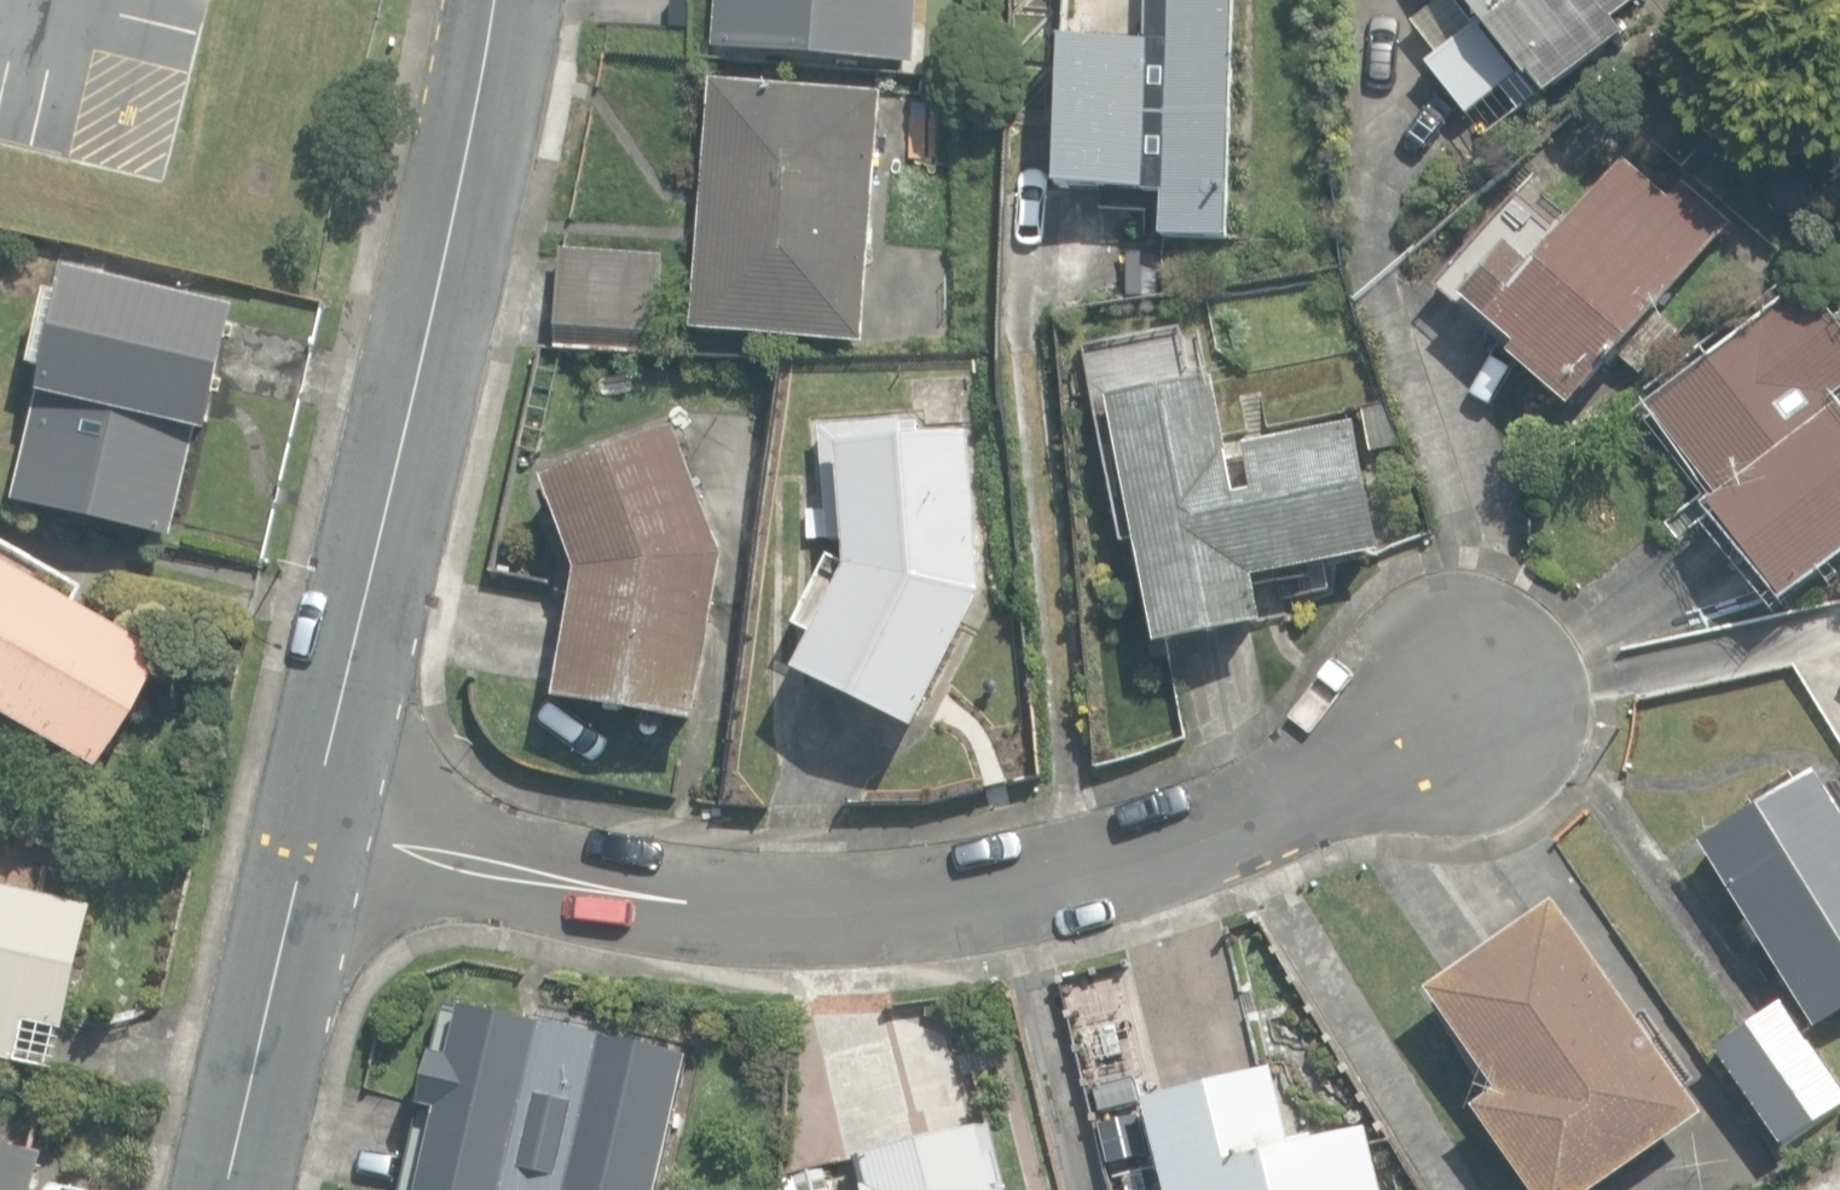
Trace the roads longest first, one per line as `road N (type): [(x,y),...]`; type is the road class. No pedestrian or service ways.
road 1 (residential): [(306,826),(596,890),(748,905),(892,906),(1003,895),(1232,831),(1359,773),(1487,677)]
road 2 (residential): [(306,826),(493,0)]
road 3 (residential): [(224,1189),(306,826)]

